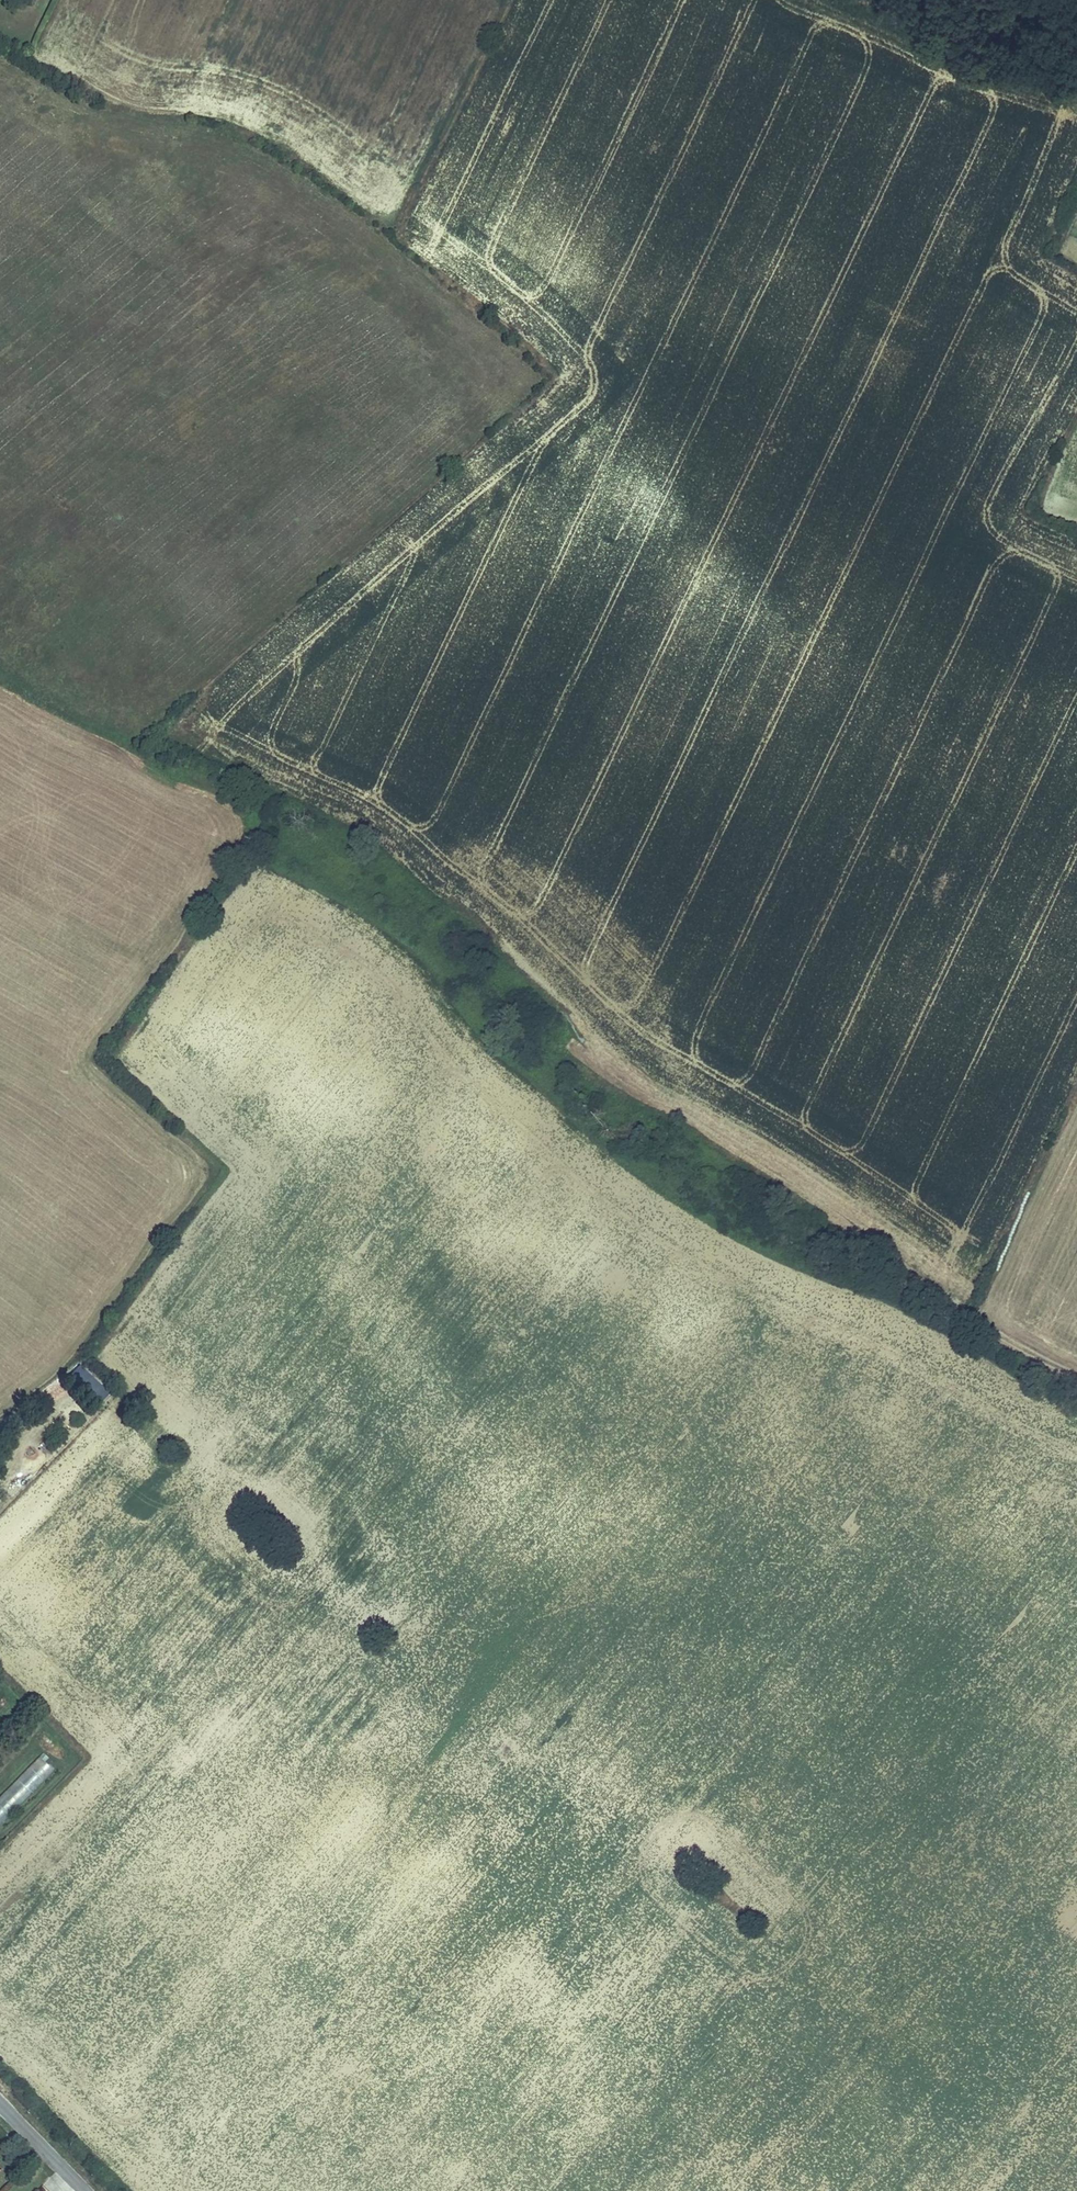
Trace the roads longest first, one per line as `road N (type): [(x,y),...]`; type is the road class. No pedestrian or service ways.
road 1 (track): [(691,1110),(1037,1356),(1076,1374)]
road 2 (tertiary): [(0,2101),(87,2190)]

